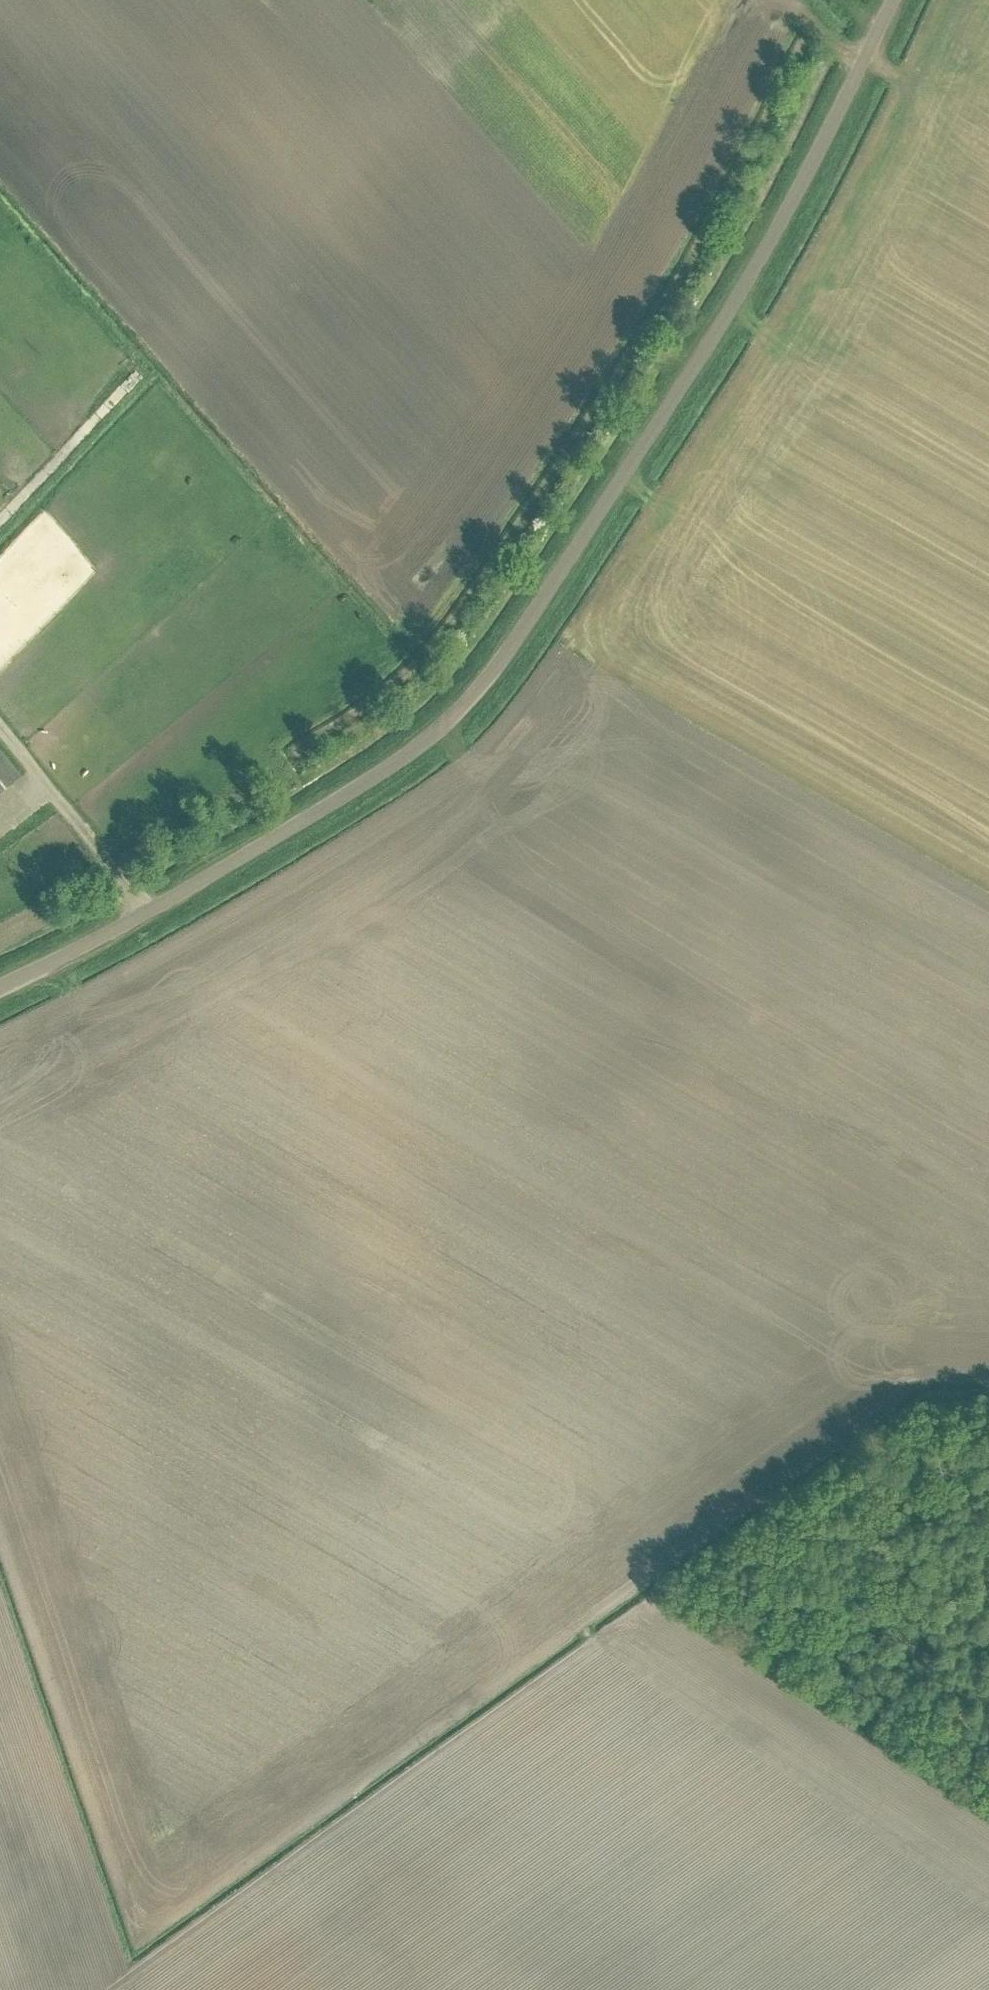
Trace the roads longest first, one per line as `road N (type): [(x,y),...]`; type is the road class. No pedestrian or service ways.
road 1 (unclassified): [(0,988),(325,806),(466,705),(539,608),(743,288),(892,0)]

